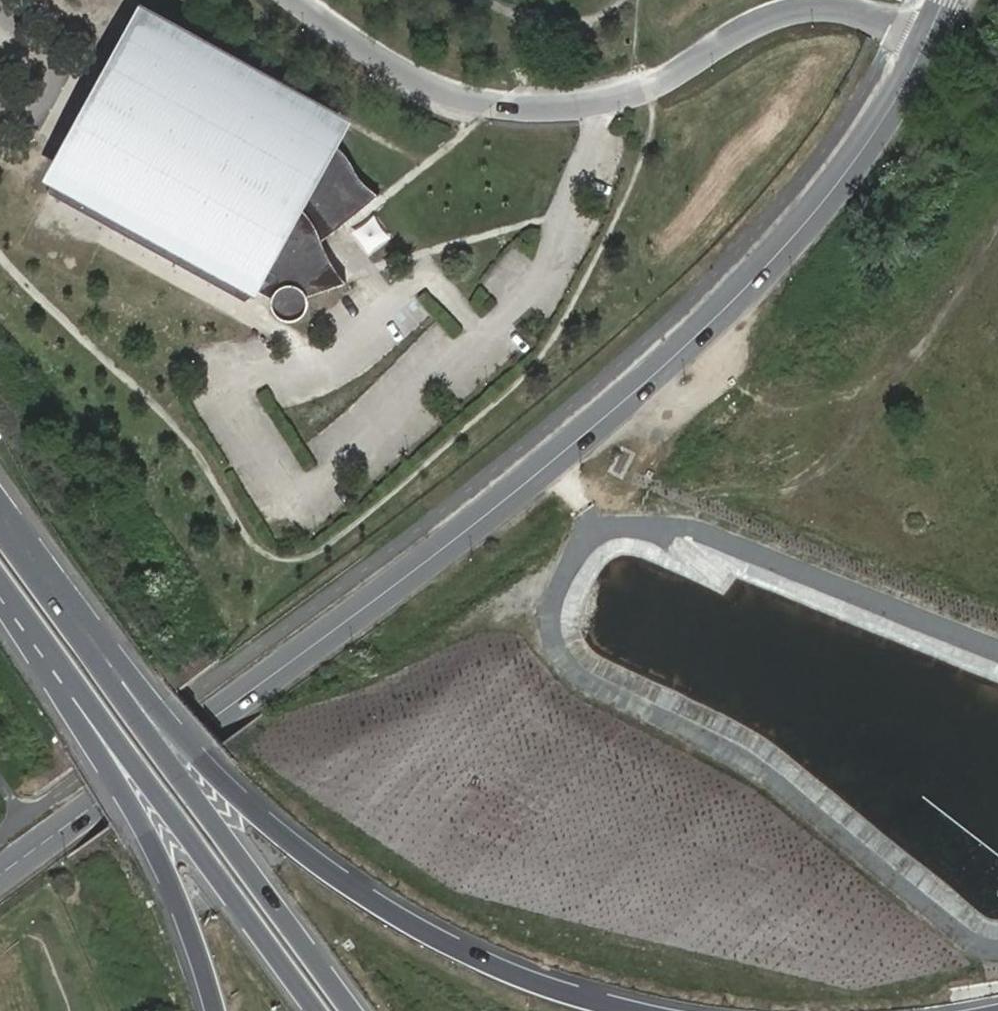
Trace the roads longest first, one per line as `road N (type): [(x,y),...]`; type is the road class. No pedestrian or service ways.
road 1 (residential): [(0,879),(551,462),(706,327),(856,162),(928,40)]
road 2 (motorway): [(660,1010),(462,949),(292,842),(221,779),(0,511)]
road 3 (residential): [(928,40),(846,10),(789,11),(645,86),(574,105),(515,103),(452,91),(303,0)]
road 4 (motorway): [(354,1010),(0,519)]
road 5 (motorway): [(0,590),(317,1010)]
road 6 (motorway): [(0,606),(153,842),(192,931),(215,1010)]

